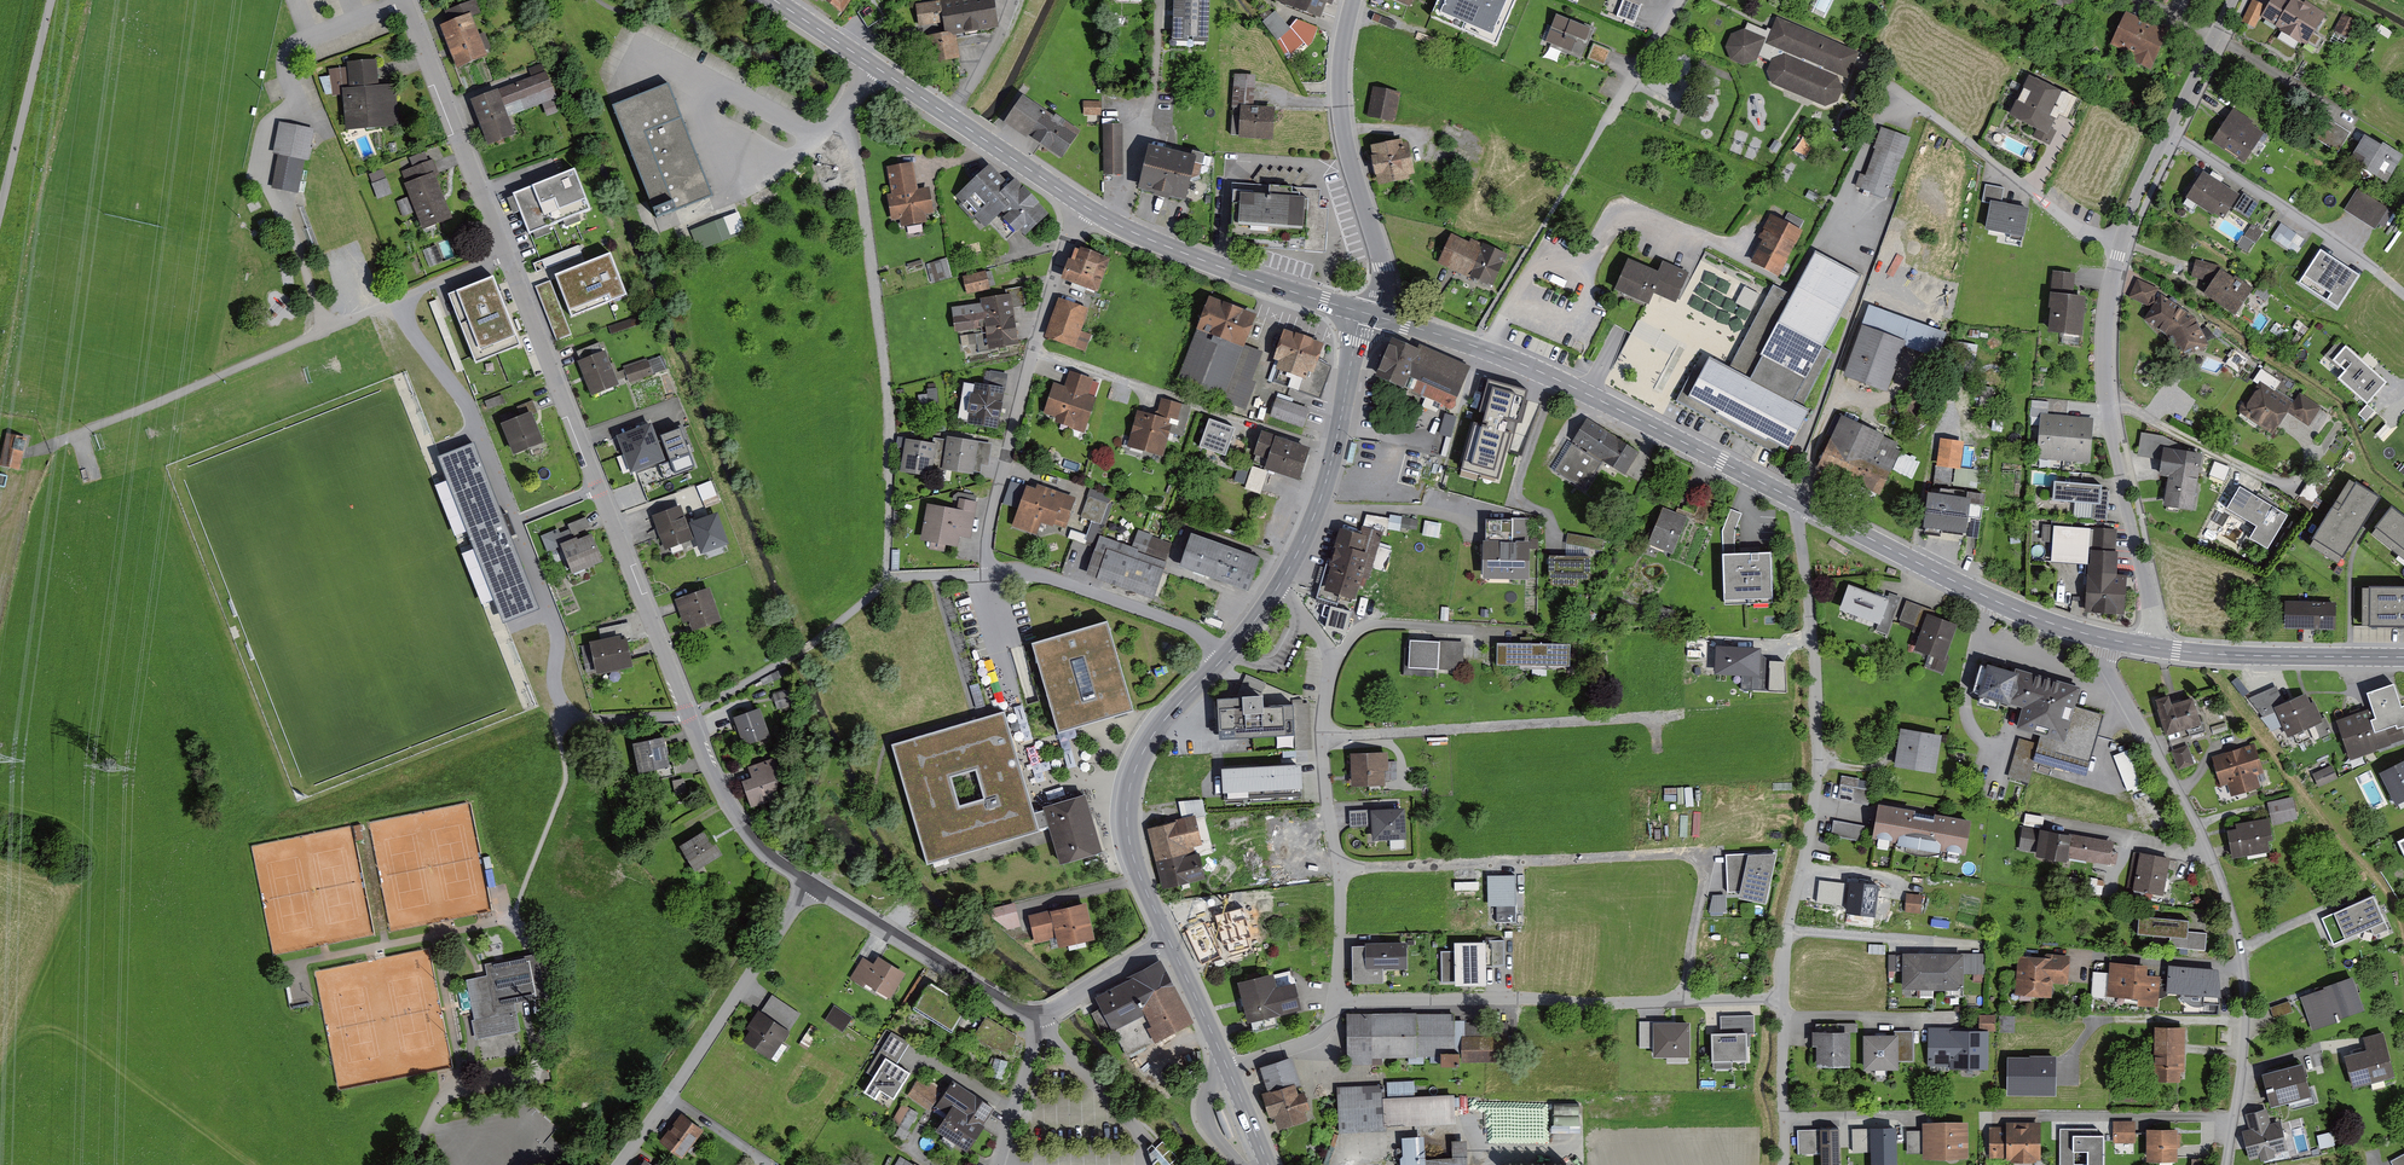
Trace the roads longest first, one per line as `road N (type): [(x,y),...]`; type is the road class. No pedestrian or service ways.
road 1 (residential): [(814,885),(765,849),(721,784),(407,0)]
road 2 (residential): [(2154,647),(2157,619),(2112,405),(2112,298),(2149,181),(2239,0)]
road 3 (residential): [(1806,503),(1821,766),(1787,997),(1788,1164)]
road 4 (track): [(93,483),(138,567),(176,668),(46,991),(41,1026)]
road 5 (residential): [(1233,1070),(1325,1032),(1341,995),(1343,867),(1326,733),(1335,656),(1278,591)]
road 6 (residential): [(2229,1164),(2249,1019),(2240,927),(2200,824),(2112,669),(2108,638)]
road 7 (secondary): [(1806,503),(1532,365),(1369,313)]
road 8 (residential): [(1089,206),(1071,234),(1036,350),(991,524),(992,573)]
road 9 (track): [(0,1127),(30,1034),(49,1026),(258,1164)]
road 10 (residential): [(814,885),(623,1164)]
road 11 (secondary): [(2108,638),(2010,605),(1806,503)]
road 12 (secondary): [(1172,938),(1136,852),(1132,794),(1141,760),(1169,718),(1227,656)]
road 13 (residential): [(1369,313),(1386,267),(1344,102),(1355,0)]
road 14 (secondary): [(1369,313),(1237,271),(1089,206)]
road 15 (secondary): [(1278,591),(1322,506),(1369,313)]
road 16 (residential): [(1042,1013),(998,998),(814,885)]
road 17 (secondary): [(1089,206),(876,64)]
road 18 (residential): [(992,573),(1040,573),(1194,626),(1227,656)]
road 19 (secondary): [(2403,656),(2154,647)]
road 20 (track): [(0,220),(52,0)]
road 21 (residential): [(1042,1013),(1045,1030),(1001,1164)]
road 22 (residential): [(1172,938),(1042,1013)]
road 23 (secondary): [(1233,1070),(1172,938)]
road 24 (residential): [(1613,118),(1684,0)]

